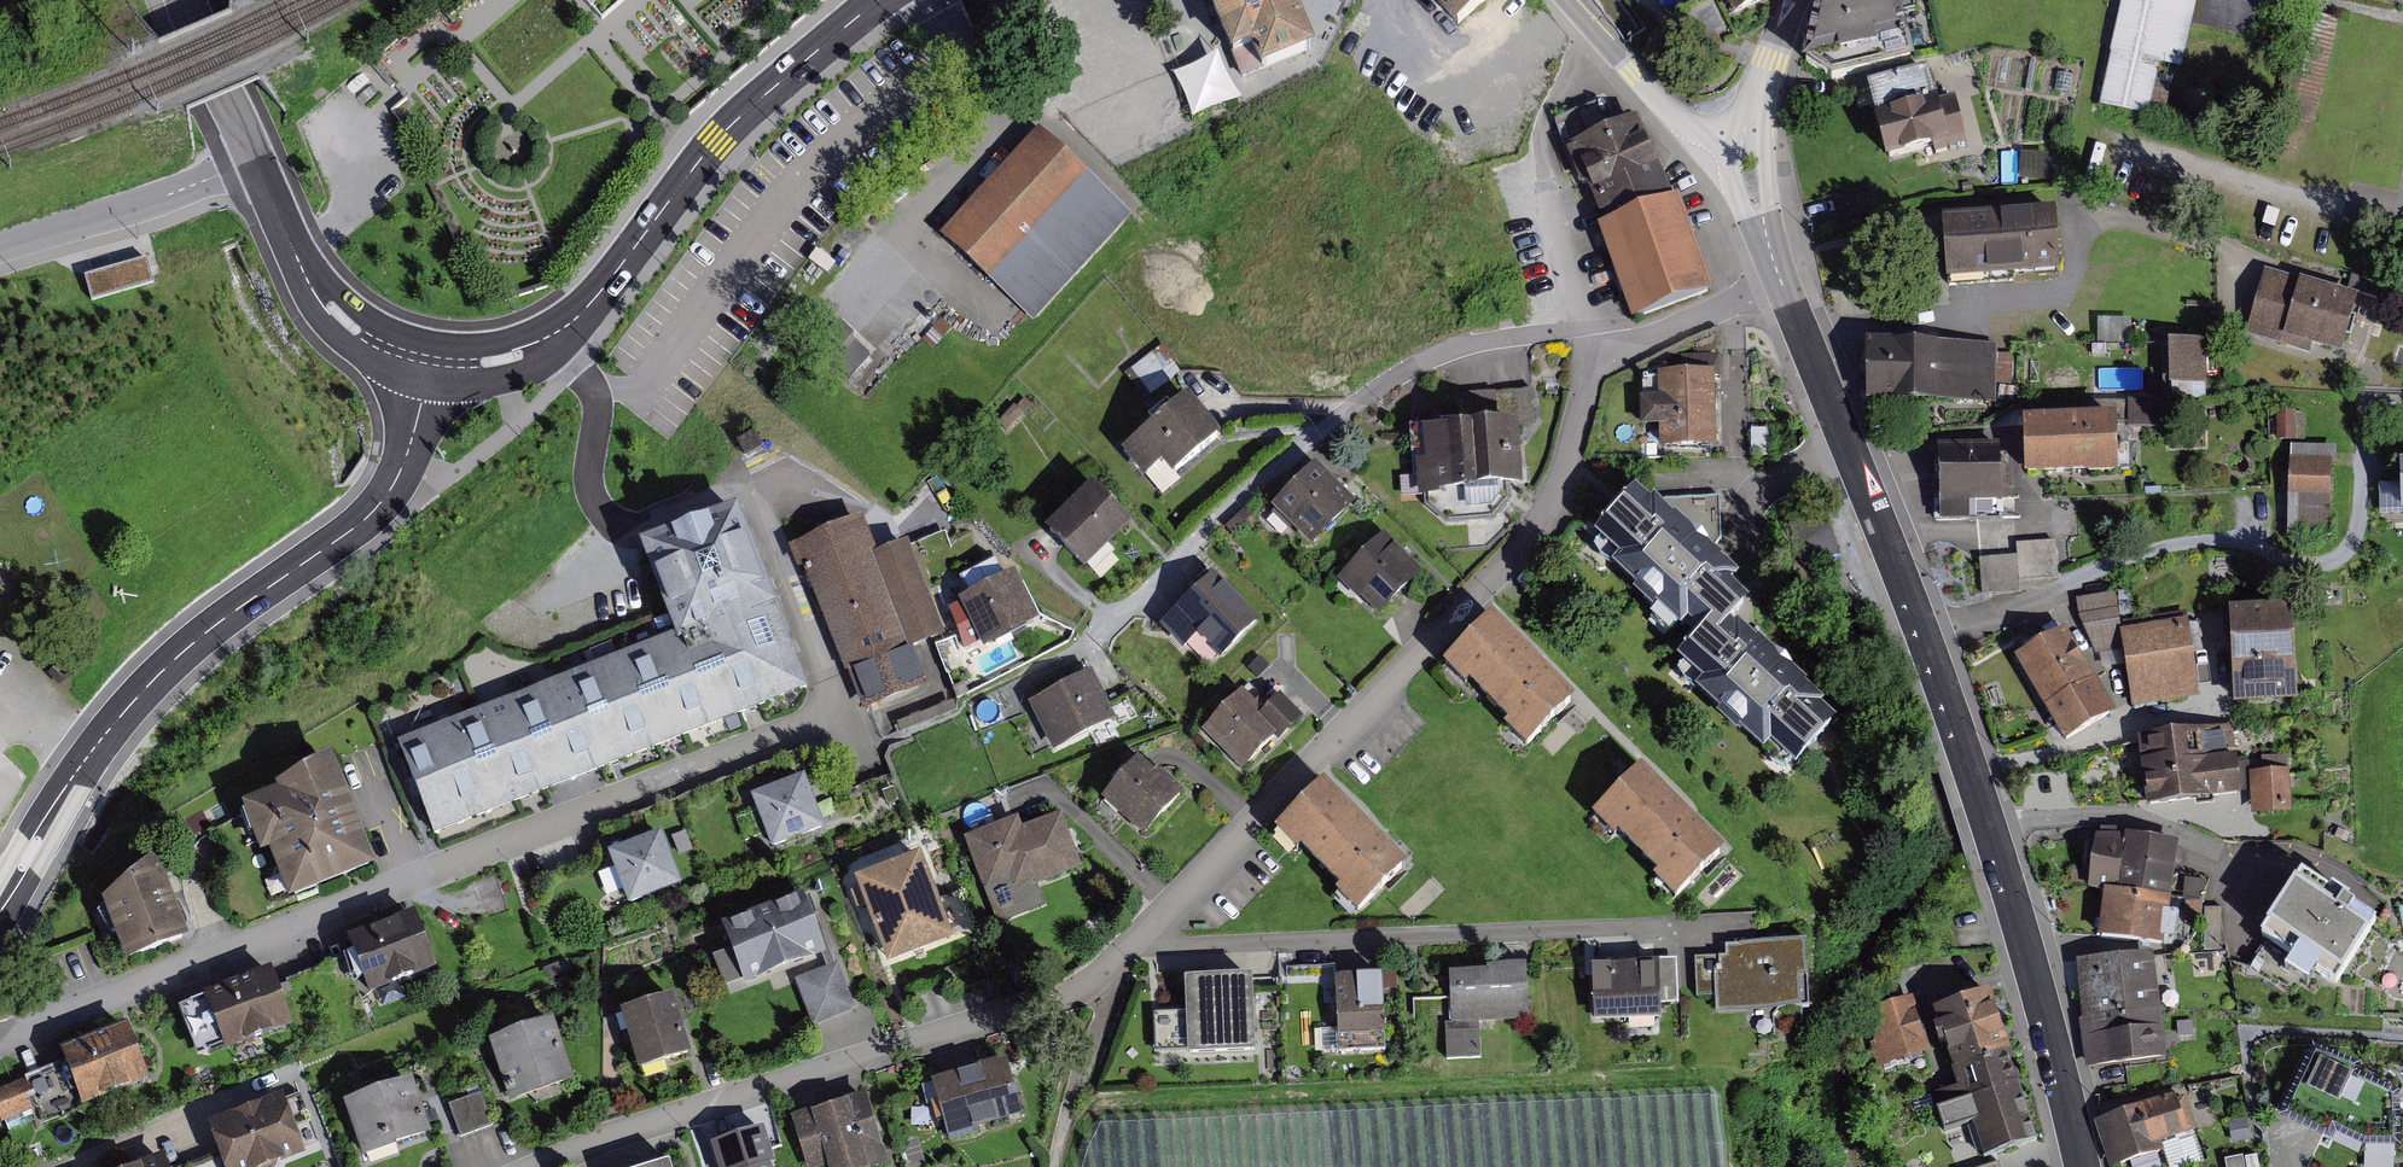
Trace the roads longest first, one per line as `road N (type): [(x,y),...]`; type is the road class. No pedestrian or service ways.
road 1 (residential): [(0,1036),(845,715),(761,493),(731,489),(666,526),(630,530),(604,513),(591,492),(594,394),(557,334)]
road 2 (residential): [(2079,1166),(2039,996),(1927,639),(1782,285)]
road 3 (residential): [(1125,961),(1407,676),(1523,543),(1563,471),(1602,357)]
road 4 (residential): [(1602,357),(1587,328),(1435,354),(1316,434),(1118,621),(1004,698)]
road 5 (tertiary): [(433,363),(391,491),(365,520),(188,647),(138,697),(90,753),(0,904)]
road 6 (residential): [(533,1166),(680,1112),(1033,1005),(1111,976),(1125,961)]
road 7 (residential): [(1125,961),(1731,943)]
road 8 (tertiary): [(880,0),(715,139),(592,304),(557,334)]
road 9 (tertiary): [(254,159),(296,256),(327,303),(359,333),(433,363)]
road 10 (residential): [(0,251),(254,159)]
road 11 (residential): [(1568,0),(1696,129),(1741,143)]
road 12 (residential): [(1782,285),(1602,357)]
road 13 (tertiary): [(186,0),(254,159)]
road 14 (residential): [(1741,143),(1792,0)]
road 15 (residential): [(1782,285),(1741,143)]
road 16 (tertiary): [(557,334),(503,359),(433,363)]

